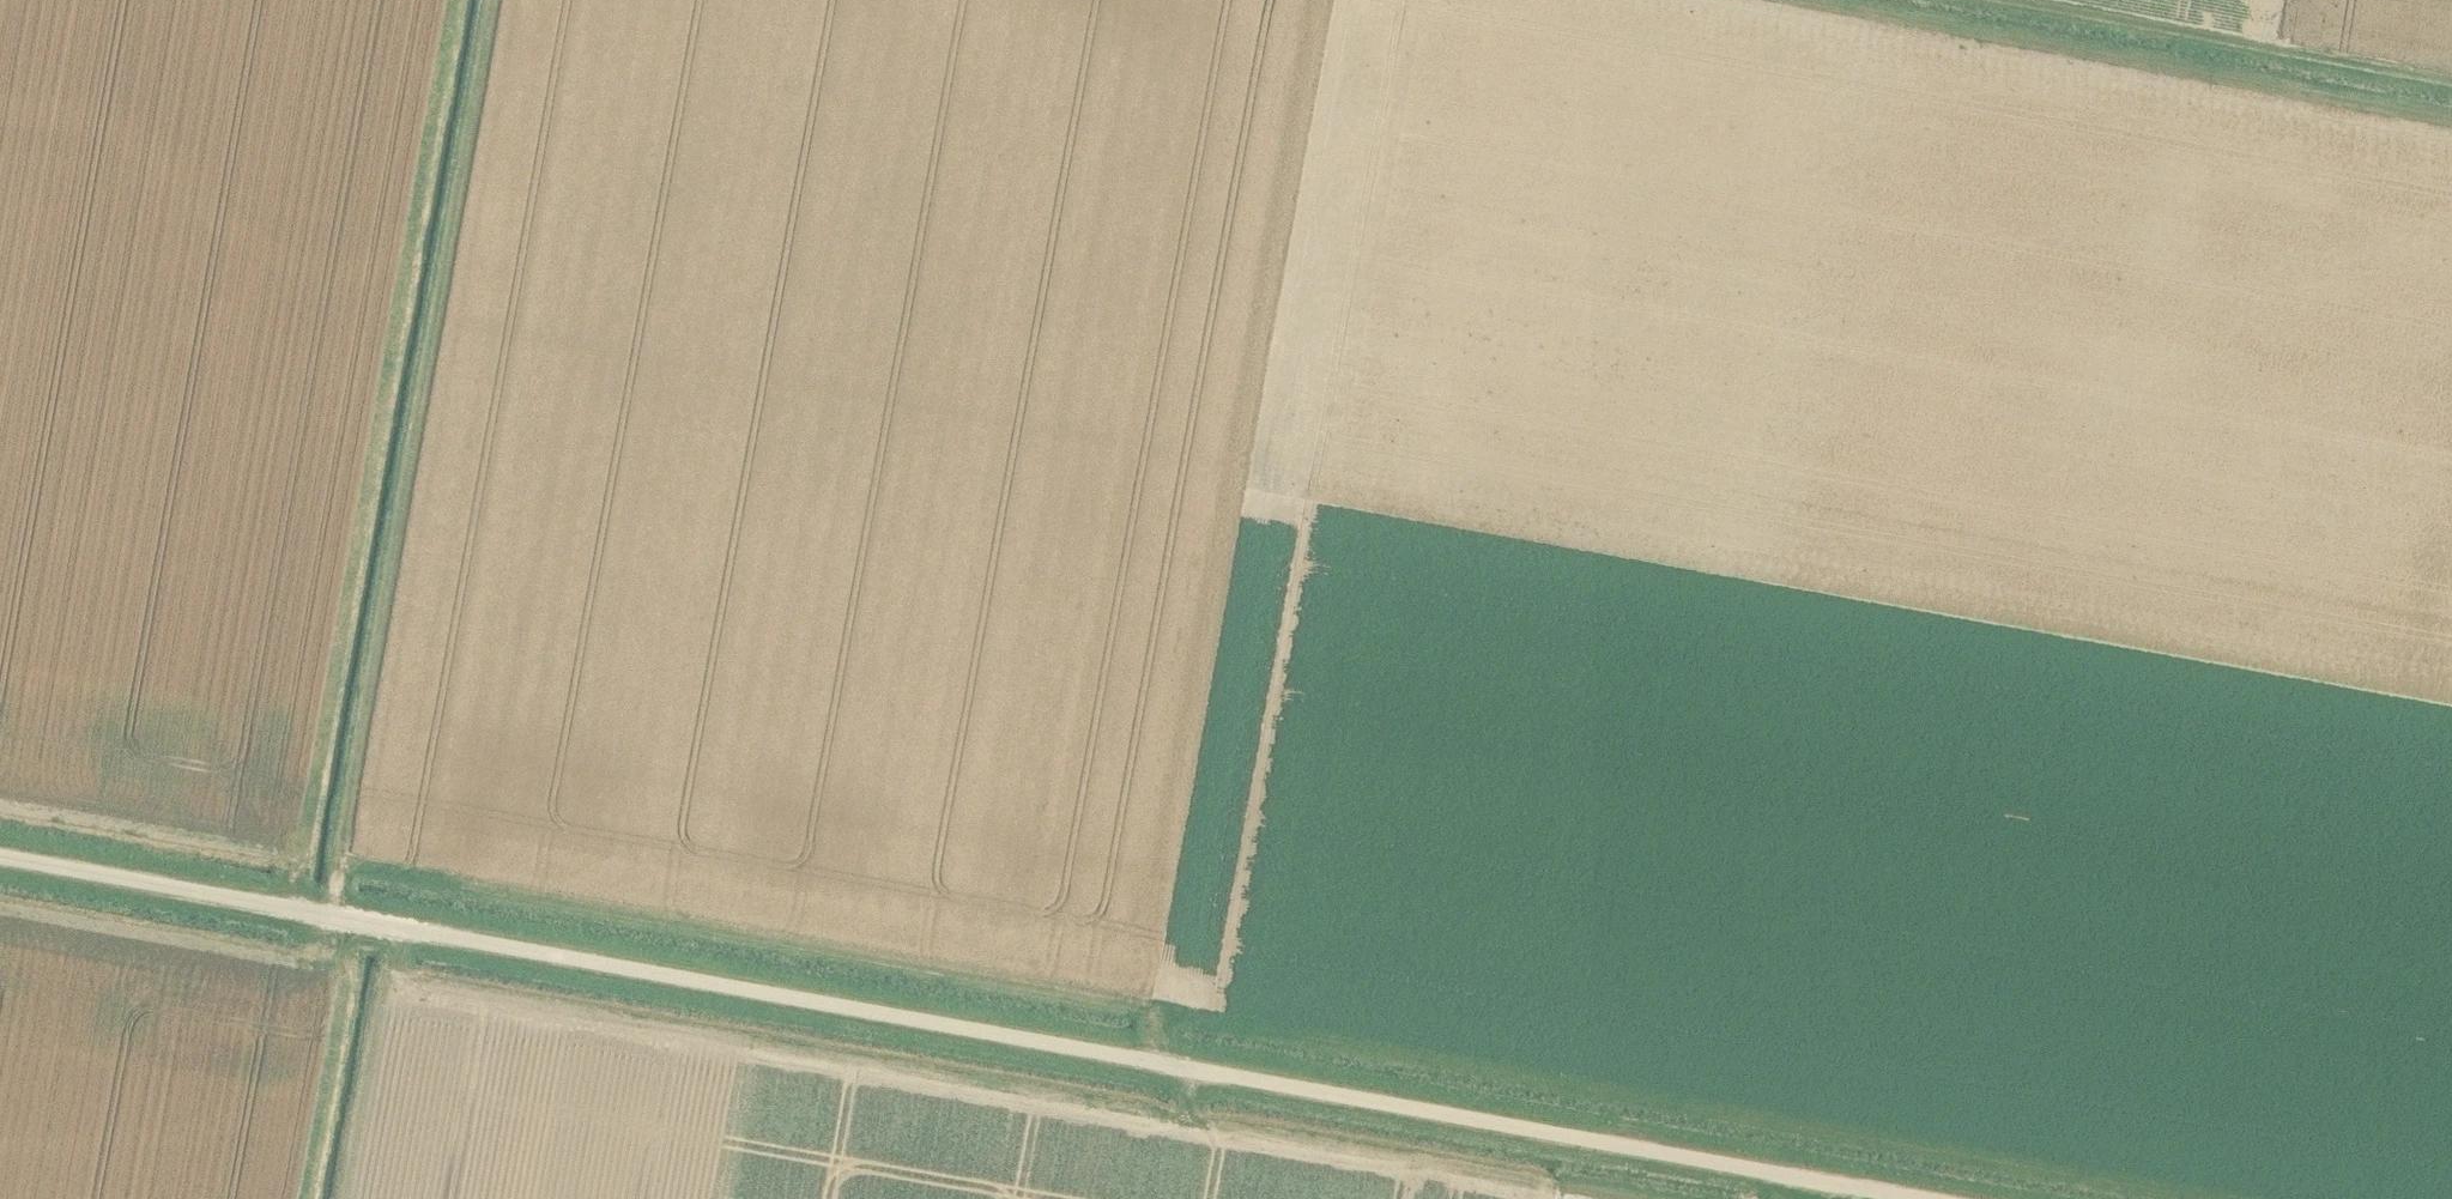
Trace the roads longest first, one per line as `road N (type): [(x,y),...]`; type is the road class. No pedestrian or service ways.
road 1 (unclassified): [(1980,1198),(804,972),(0,832)]

